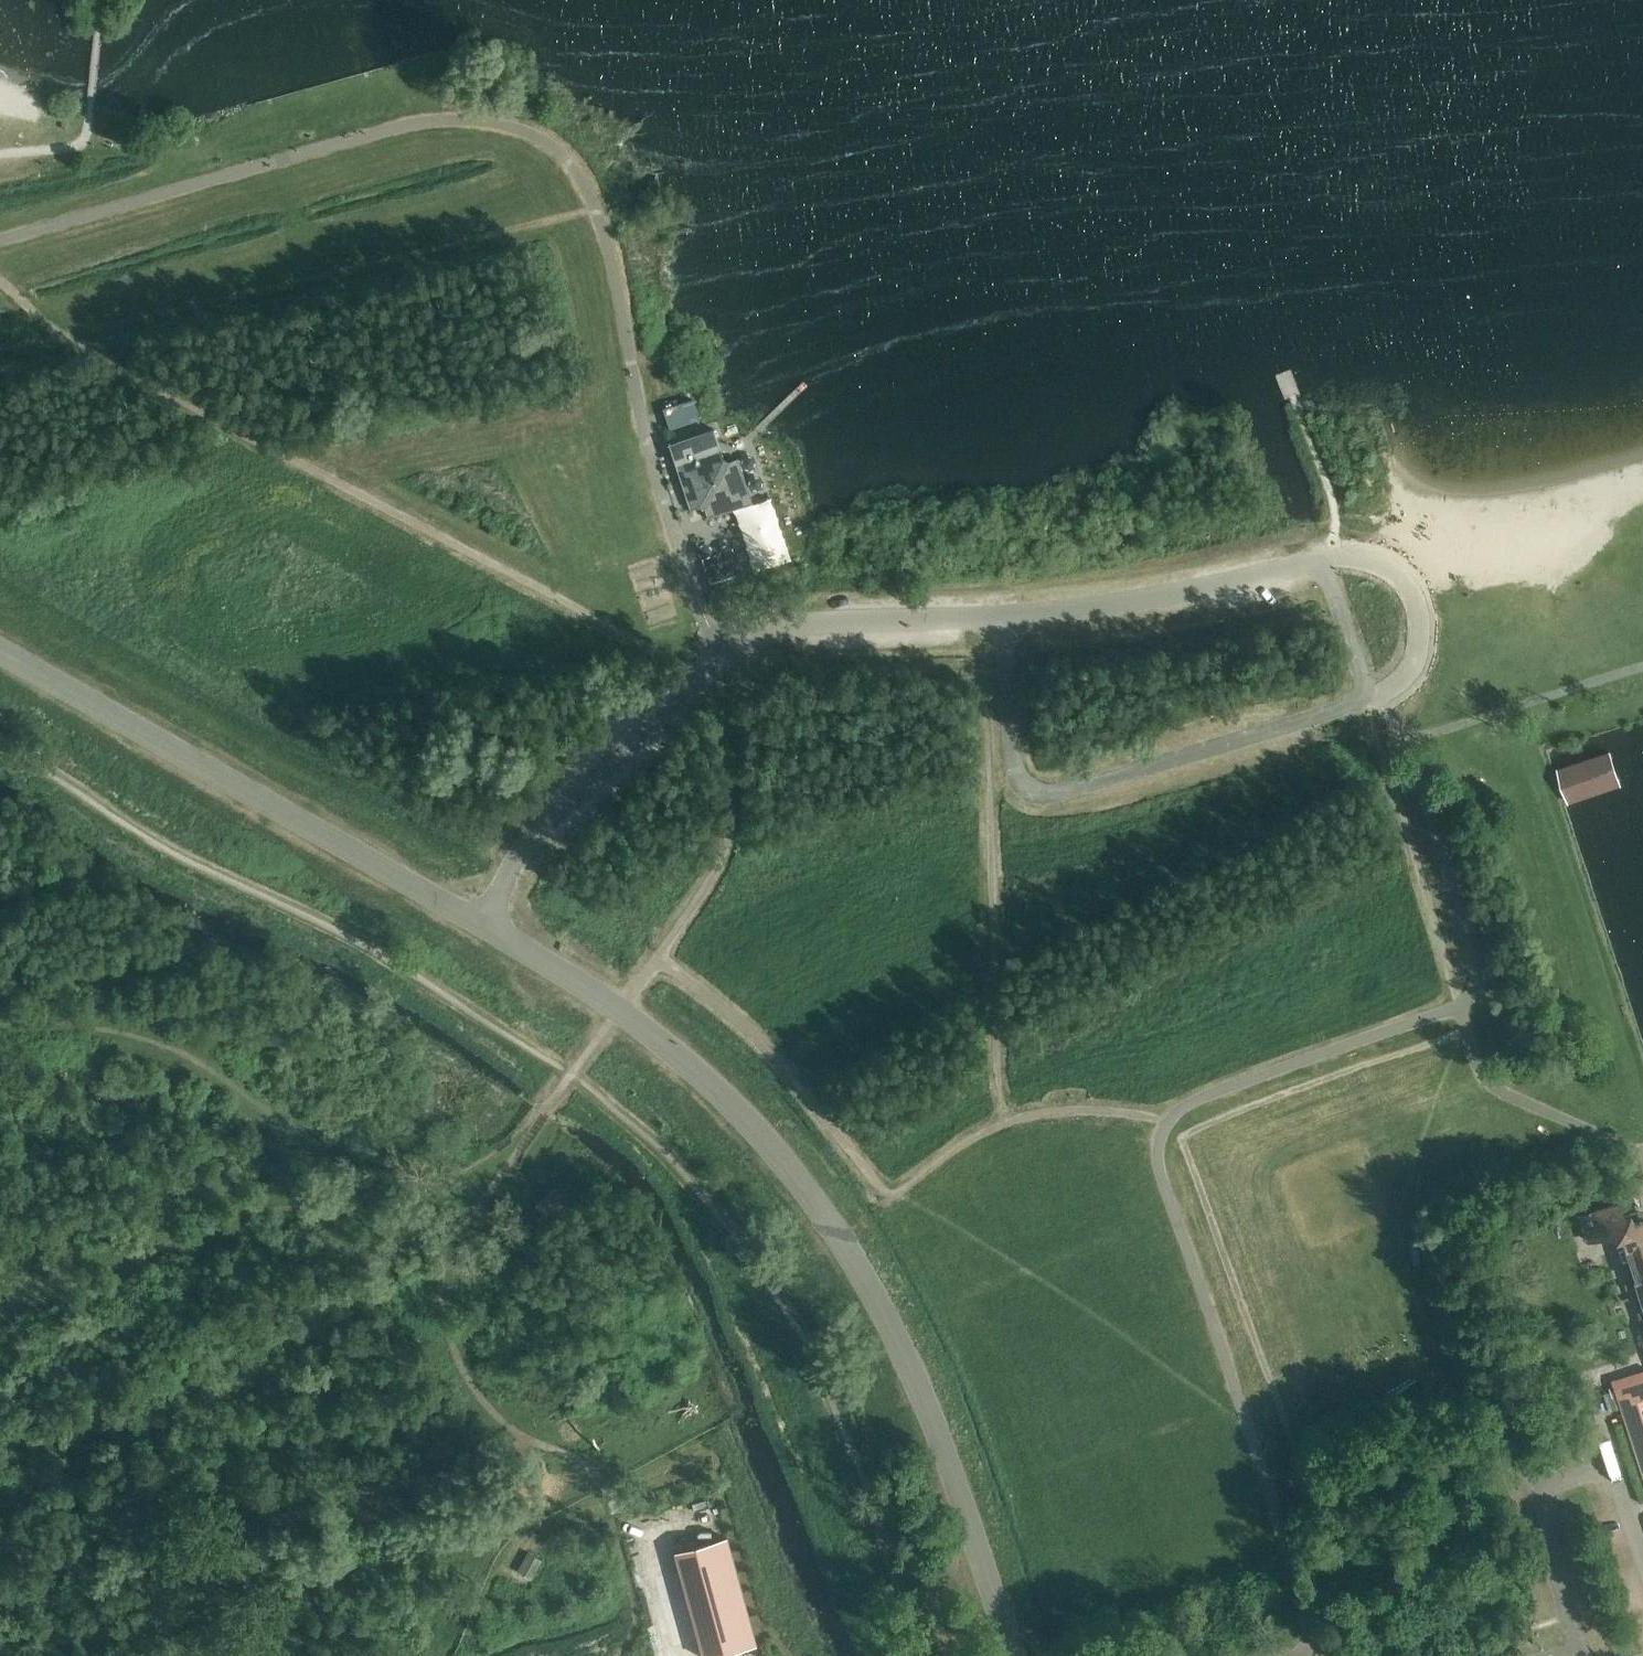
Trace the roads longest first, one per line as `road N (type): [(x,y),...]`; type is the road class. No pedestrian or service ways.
road 1 (unclassified): [(1012,1655),(911,1365),(842,1238),(753,1125),(708,1081),(562,972),(0,653)]

